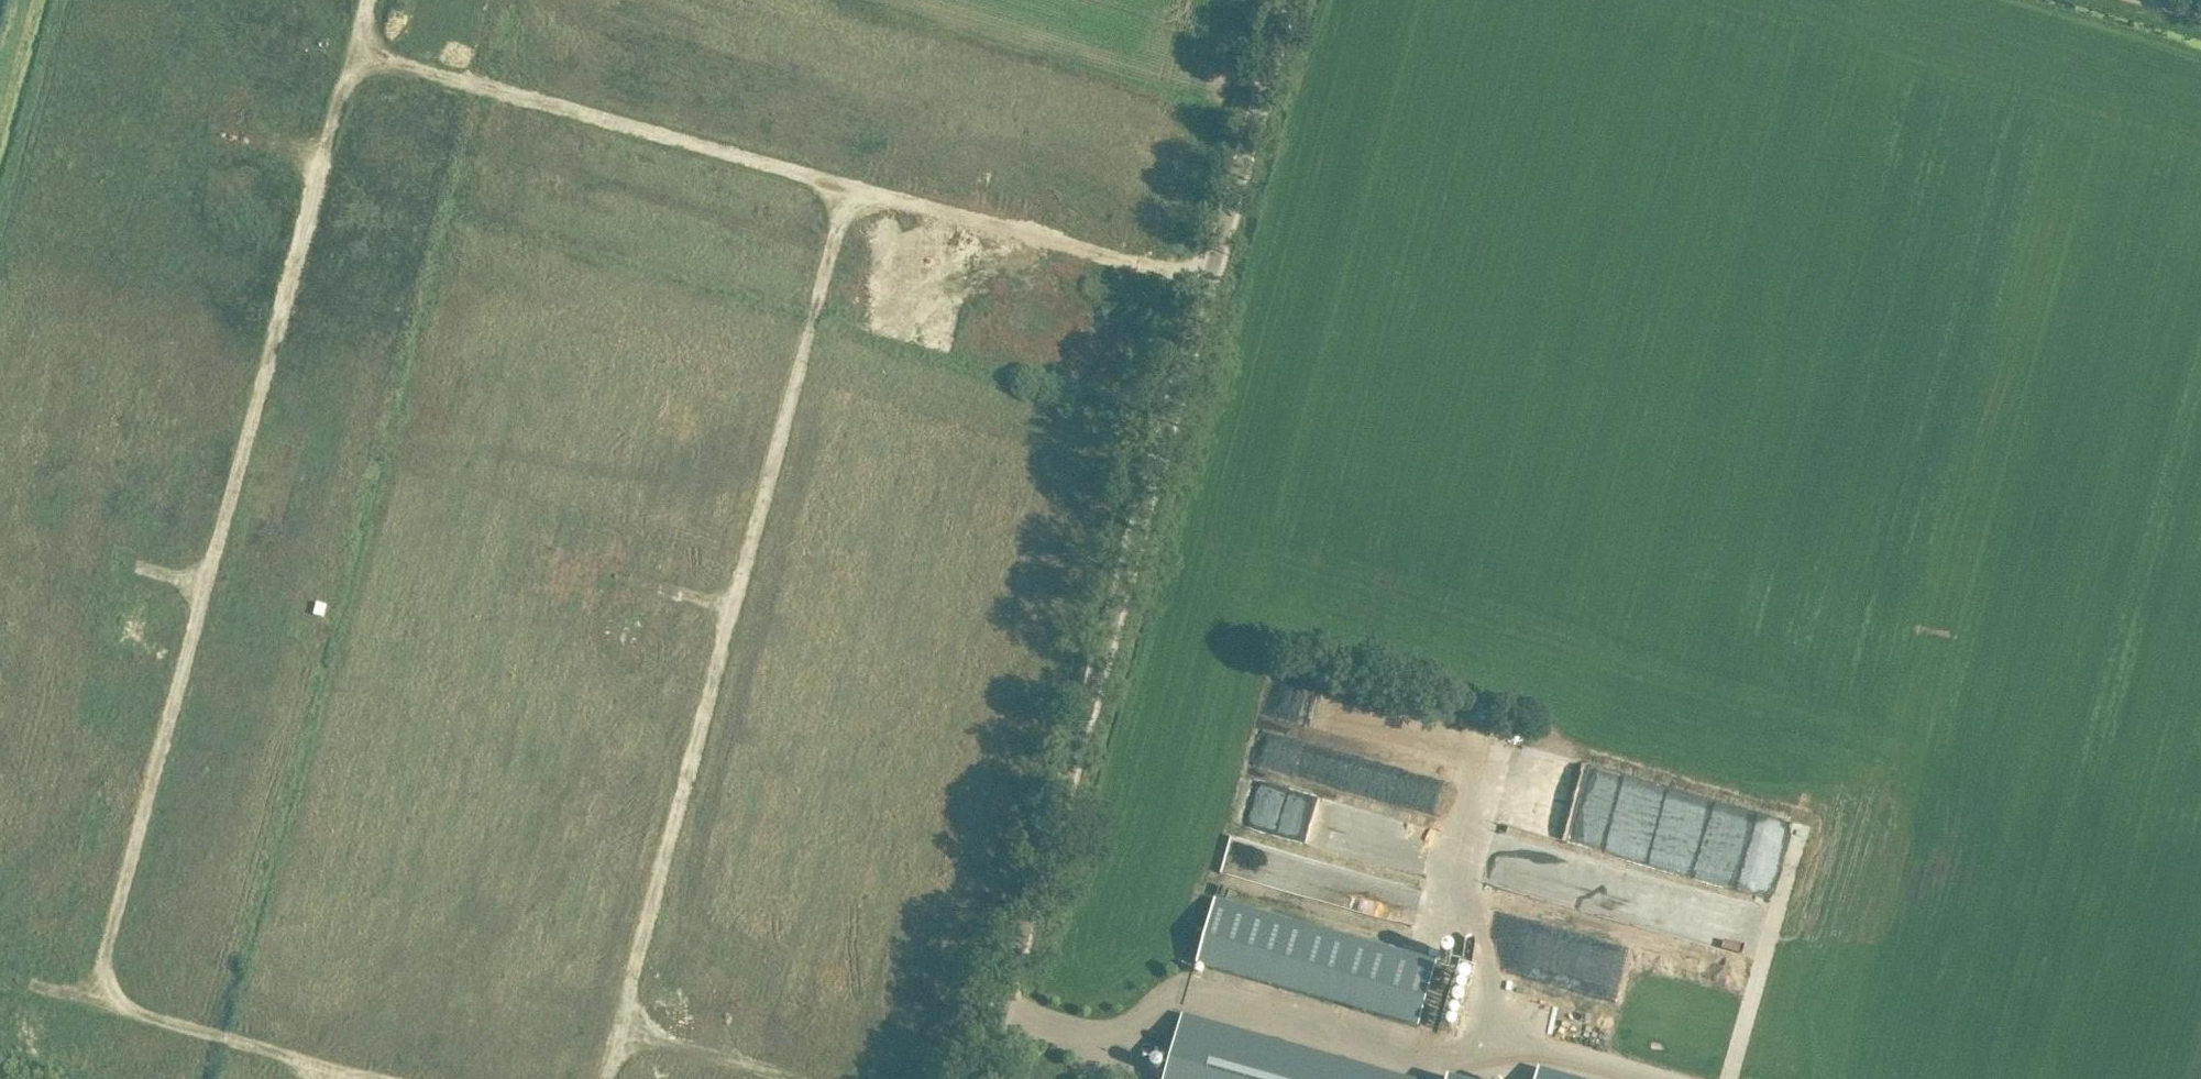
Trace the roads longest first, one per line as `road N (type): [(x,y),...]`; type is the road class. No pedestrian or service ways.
road 1 (unclassified): [(976,1078),(1207,284)]
road 2 (residential): [(351,56),(848,188)]
road 3 (residential): [(736,607),(622,1032)]
road 4 (residential): [(209,586),(322,162)]
road 5 (residential): [(848,188),(736,607)]
road 6 (residential): [(98,1002),(209,586)]
road 7 (unclassified): [(1207,284),(1289,0)]
road 8 (residential): [(944,214),(1207,284)]
road 9 (residential): [(326,1063),(98,1002)]
road 10 (residential): [(618,576),(736,607)]

